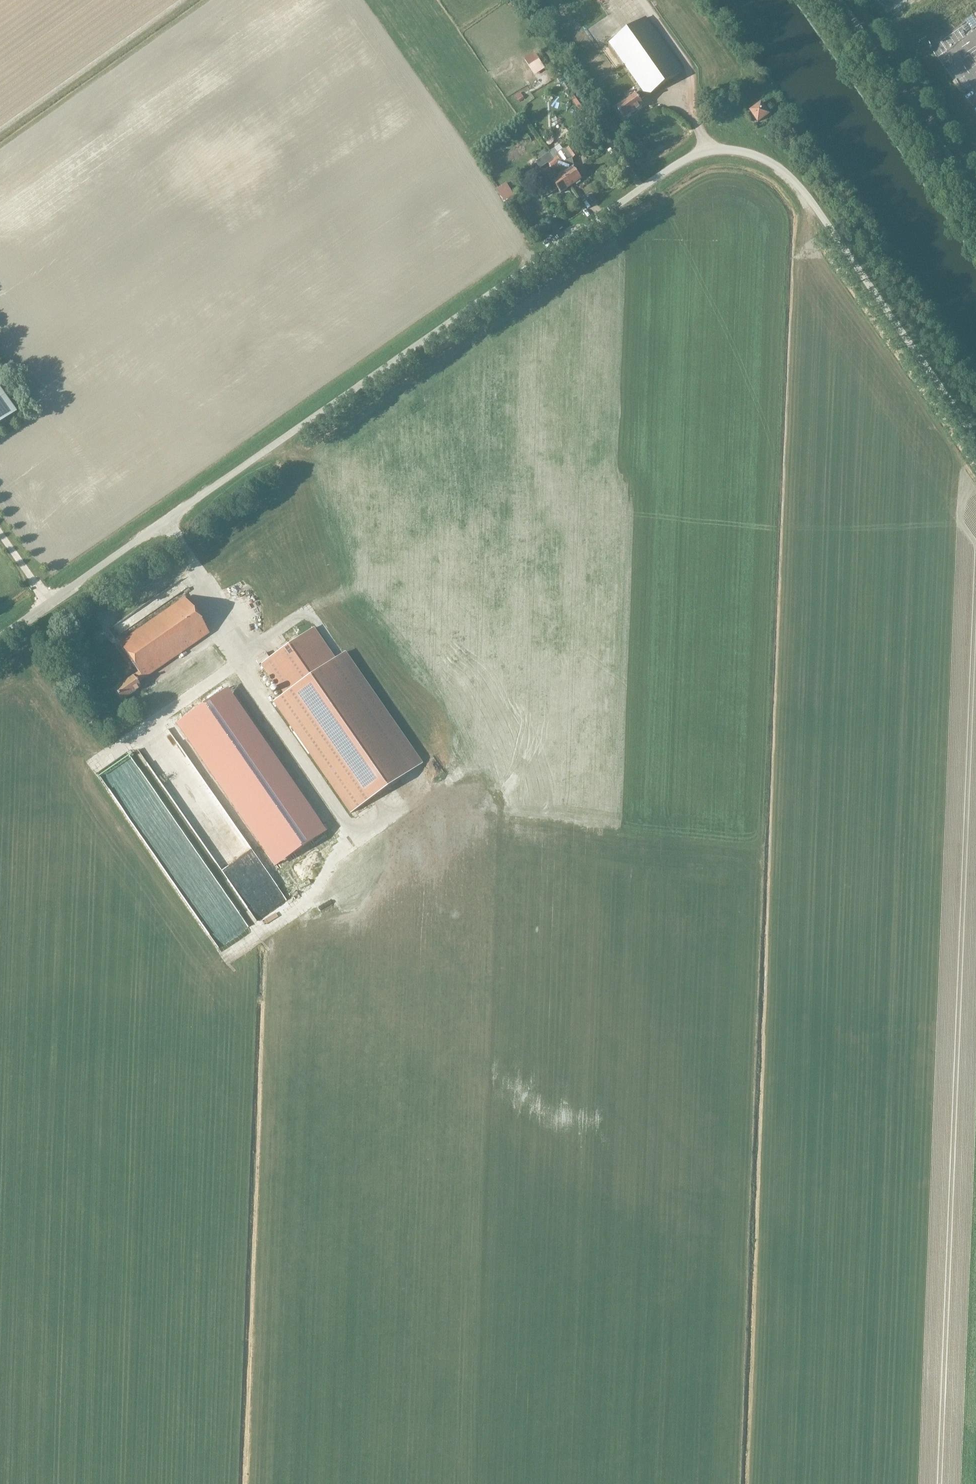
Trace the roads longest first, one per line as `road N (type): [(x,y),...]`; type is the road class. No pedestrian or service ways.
road 1 (unclassified): [(0,638),(706,150),(741,151),(791,178),(975,433)]
road 2 (unclassified): [(975,195),(839,0)]

